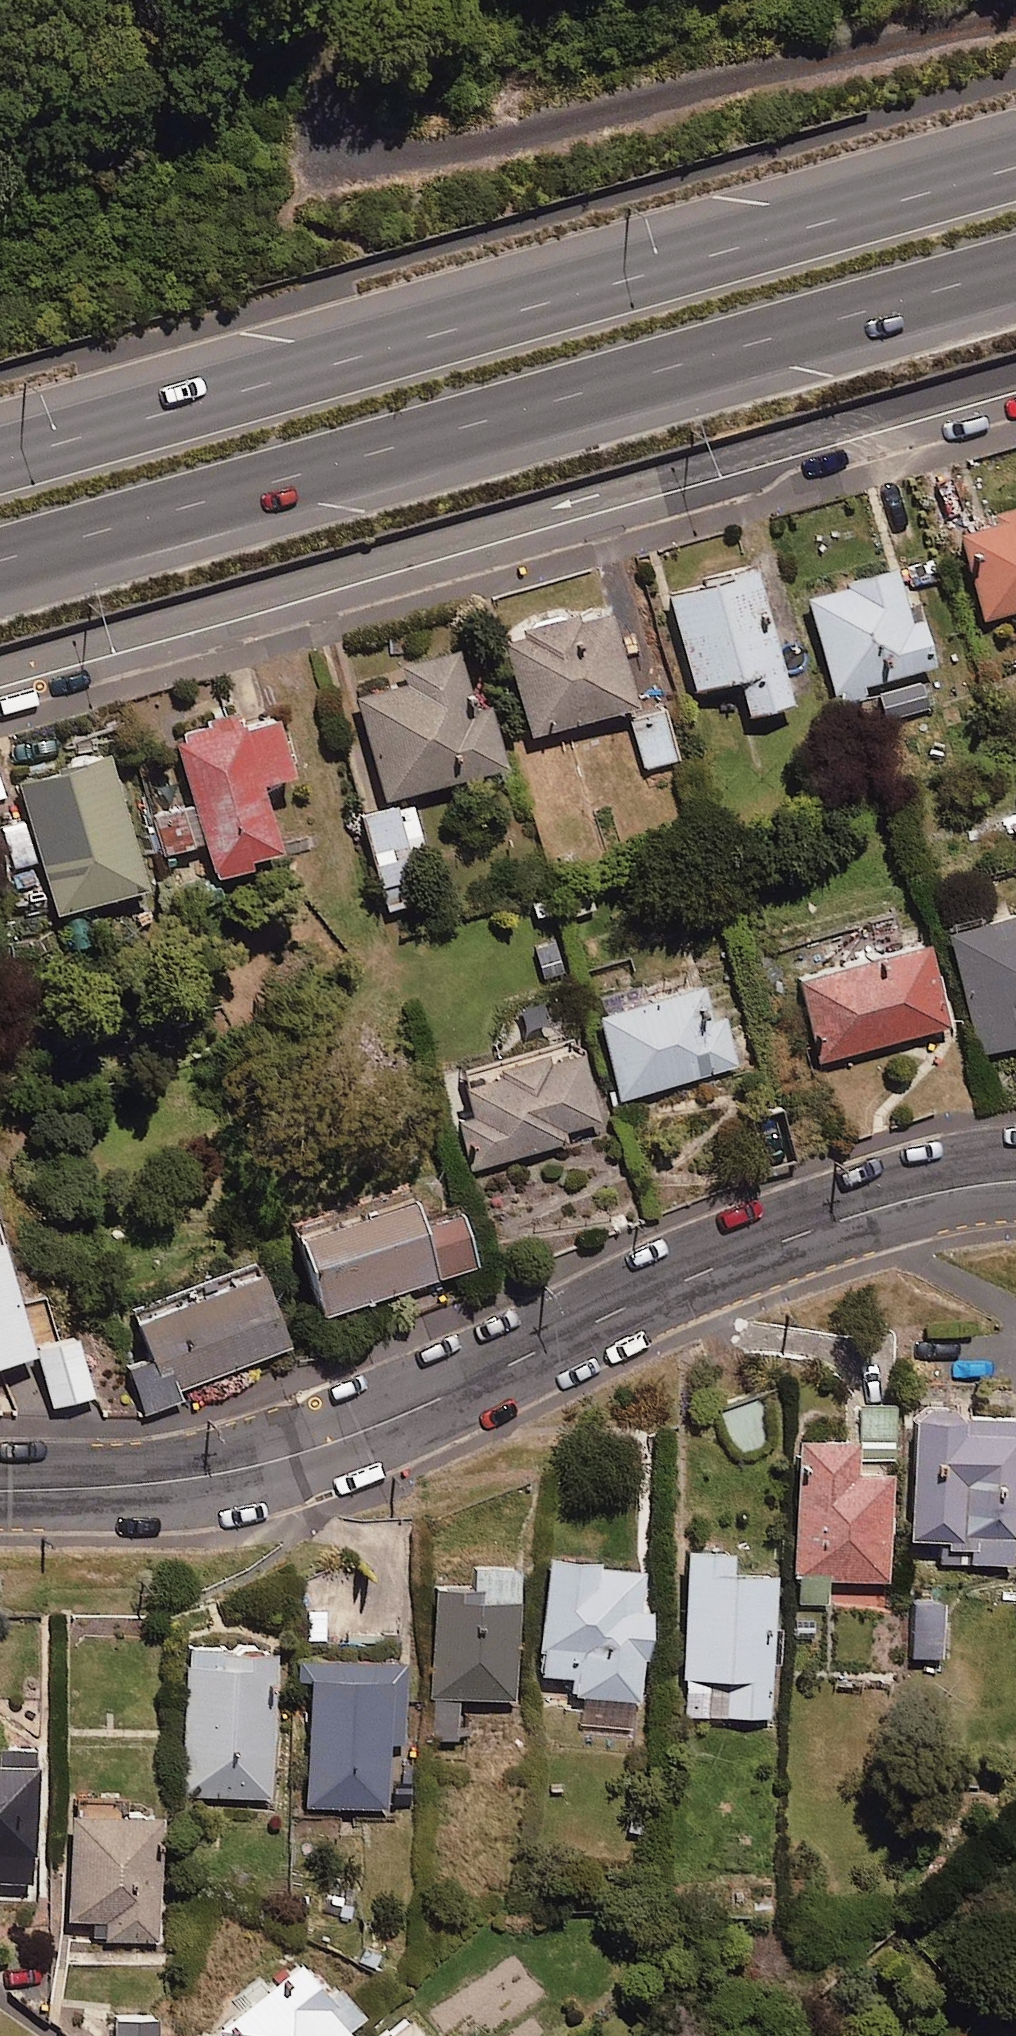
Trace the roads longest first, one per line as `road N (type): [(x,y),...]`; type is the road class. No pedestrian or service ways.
road 1 (tertiary): [(0,1484),(141,1485),(314,1451),(447,1398),(792,1235),(971,1182),(1015,1178)]
road 2 (residential): [(1015,390),(0,693)]
road 3 (trunk): [(1015,267),(0,563)]
road 4 (trunk): [(0,460),(1015,169)]

